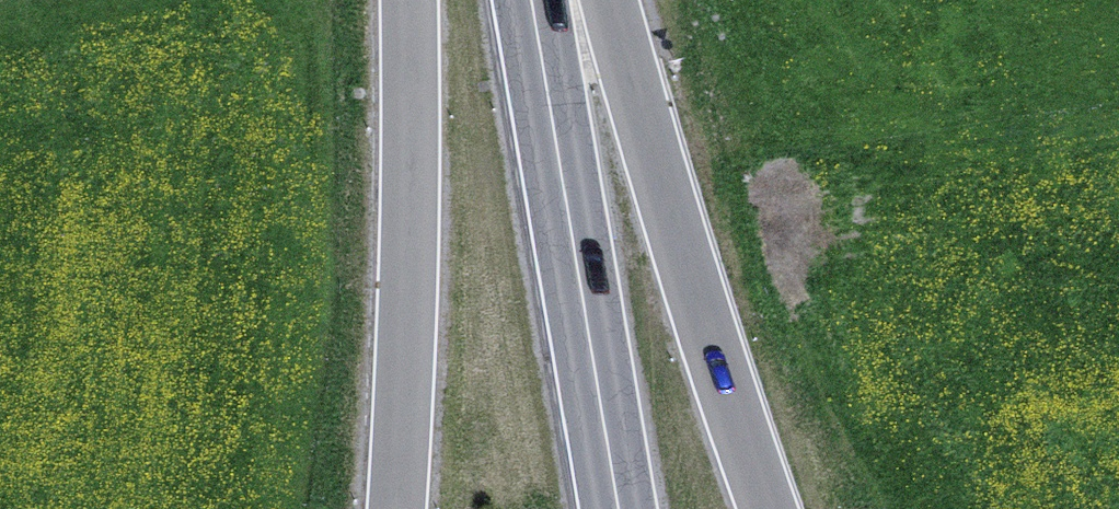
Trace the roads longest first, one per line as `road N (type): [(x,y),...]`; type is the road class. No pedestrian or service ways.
road 1 (trunk): [(769,508),(608,0)]
road 2 (trunk): [(532,0),(620,508)]
road 3 (trunk): [(409,0),(396,508)]

